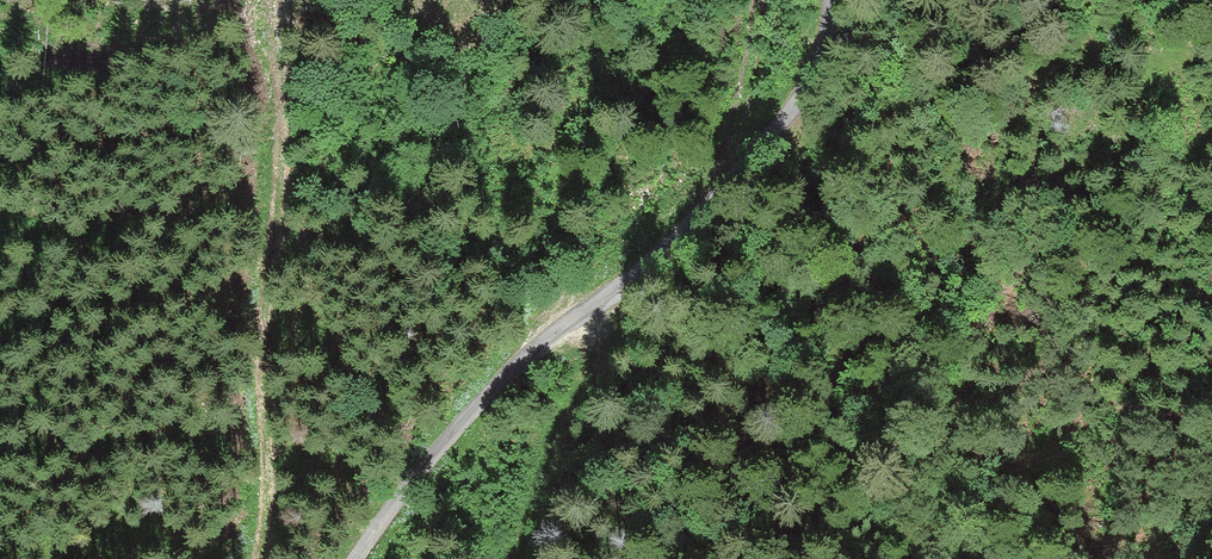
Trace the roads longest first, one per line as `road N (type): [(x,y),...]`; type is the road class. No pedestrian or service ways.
road 1 (track): [(271,0),(263,558)]
road 2 (track): [(604,290),(704,208),(786,100),(821,0)]
road 3 (track): [(361,558),(432,452),(604,290)]
road 4 (track): [(604,290),(519,558)]
road 5 (track): [(756,0),(735,167)]

